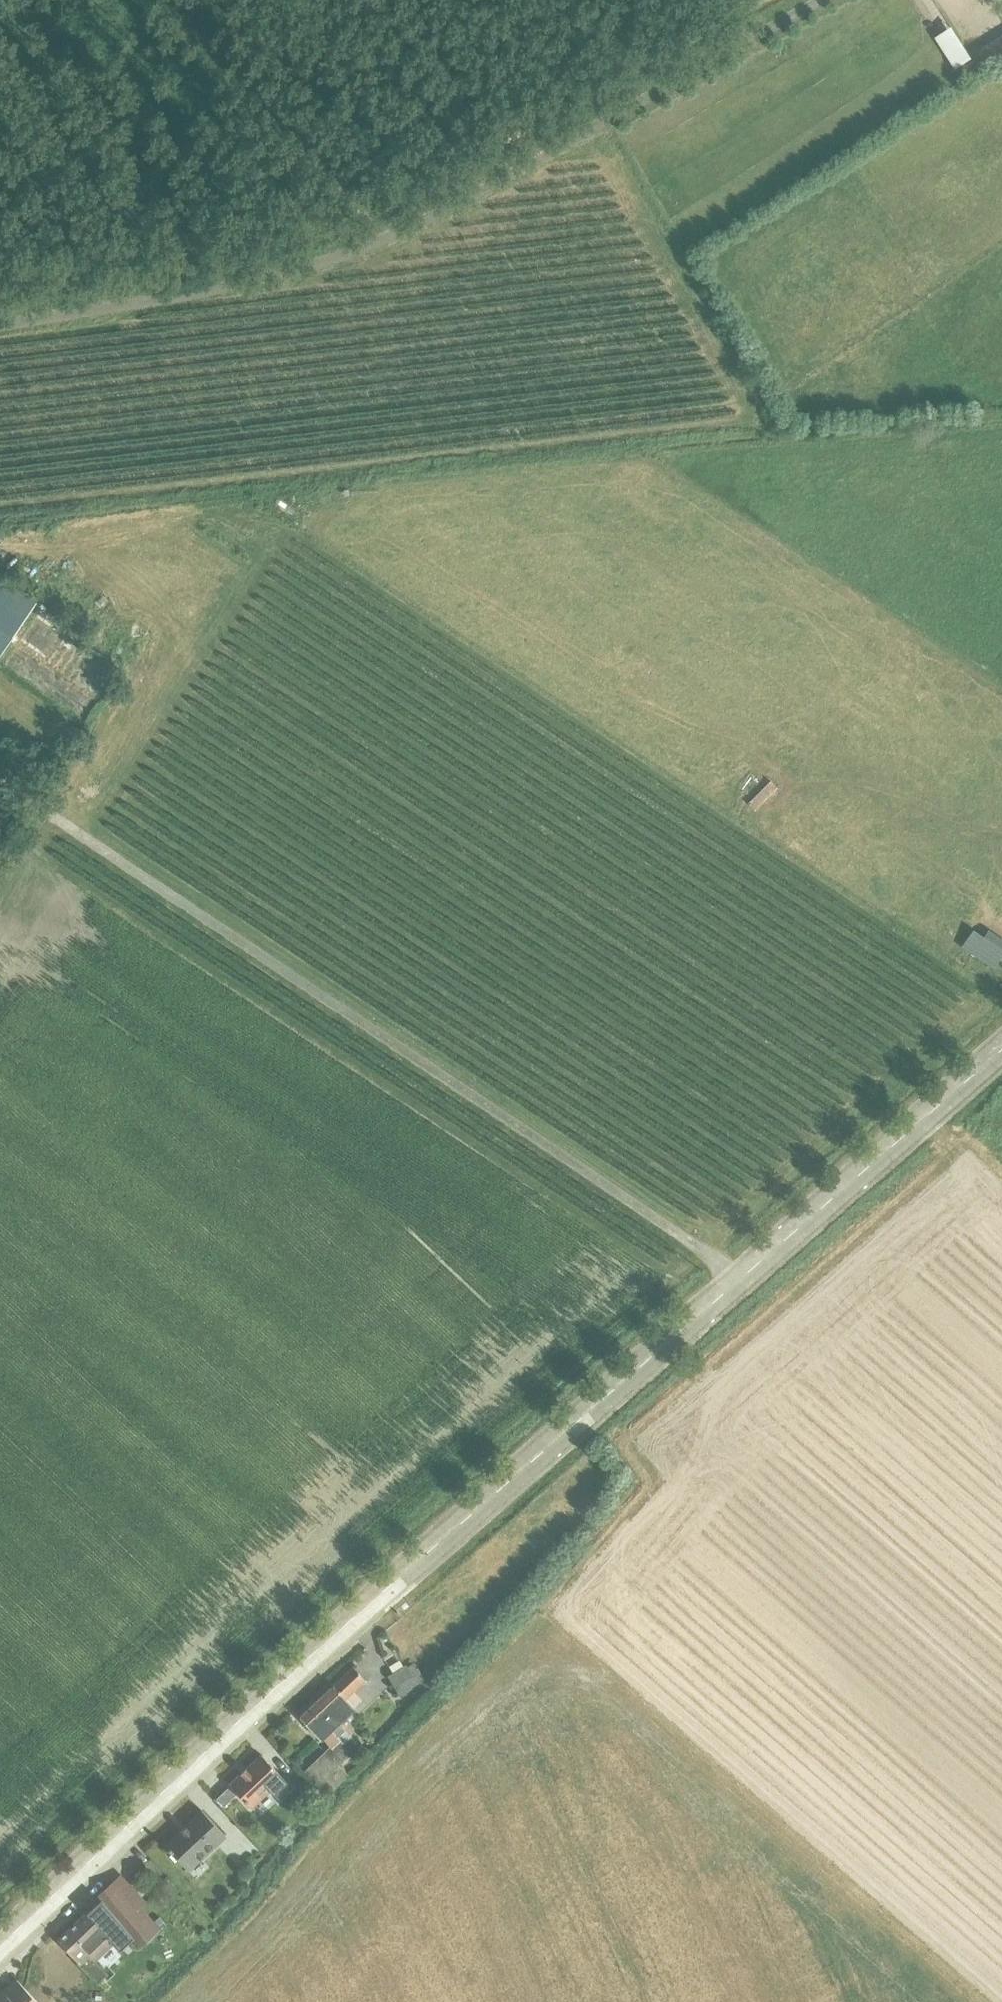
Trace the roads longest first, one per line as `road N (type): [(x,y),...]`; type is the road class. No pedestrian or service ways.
road 1 (tertiary): [(1001,1052),(440,1548),(0,1955)]
road 2 (unclassified): [(0,325),(266,279),(349,255),(823,0)]

